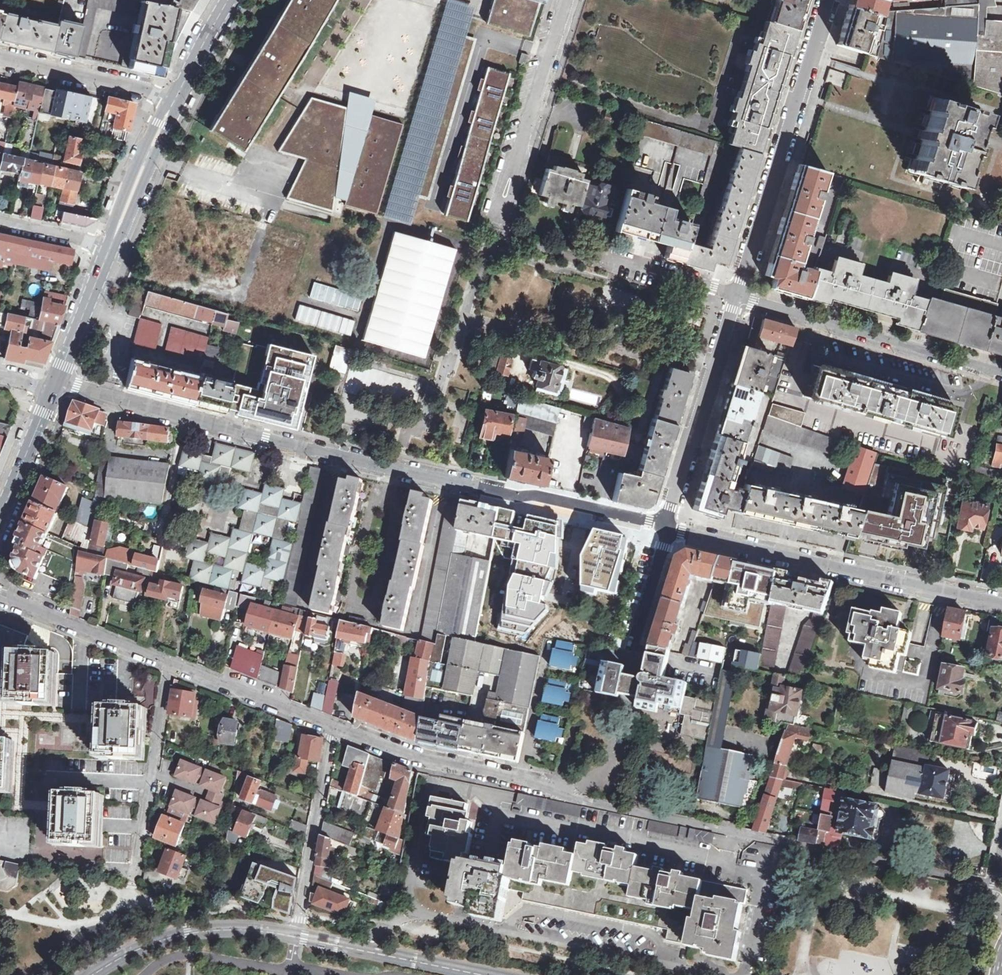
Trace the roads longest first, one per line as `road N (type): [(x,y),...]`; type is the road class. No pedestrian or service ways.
road 1 (residential): [(56,386),(666,530)]
road 2 (unclassified): [(1001,881),(579,801),(518,780)]
road 3 (residential): [(666,530),(1001,605)]
road 4 (residential): [(737,298),(828,0)]
road 5 (residential): [(1001,373),(737,298)]
road 6 (residential): [(666,530),(737,298)]
road 7 (residential): [(563,0),(496,227)]
road 8 (unclassified): [(167,663),(132,885)]
road 9 (tertiary): [(295,936),(189,933),(135,947),(90,974)]
road 10 (unclassified): [(331,728),(295,936)]
road 11 (unclassified): [(518,780),(428,761),(331,728)]
road 12 (tertiary): [(483,974),(295,936)]
road 13 (residential): [(175,102),(0,56)]
road 14 (unclassified): [(167,663),(0,597)]
road 15 (unclassified): [(331,728),(167,663)]
road 16 (tertiary): [(110,248),(175,102)]
road 17 (tertiary): [(56,386),(110,248)]
road 18 (tertiary): [(0,517),(56,386)]
road 19 (residential): [(737,298),(606,260)]
road 20 (residential): [(630,650),(666,530)]

